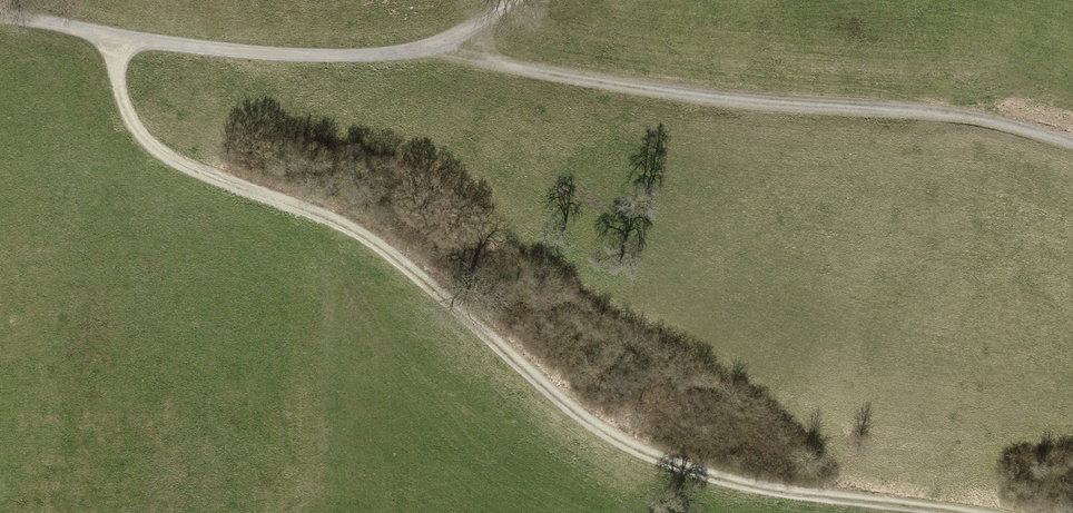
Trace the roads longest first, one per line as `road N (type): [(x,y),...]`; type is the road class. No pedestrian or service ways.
road 1 (track): [(968,512),(751,486),(612,438),(378,245),(328,218),(187,167),(150,141),(125,107),(117,37)]
road 2 (track): [(431,46),(606,83),(961,116),(1072,143)]
road 3 (track): [(431,46),(292,56),(117,37)]

